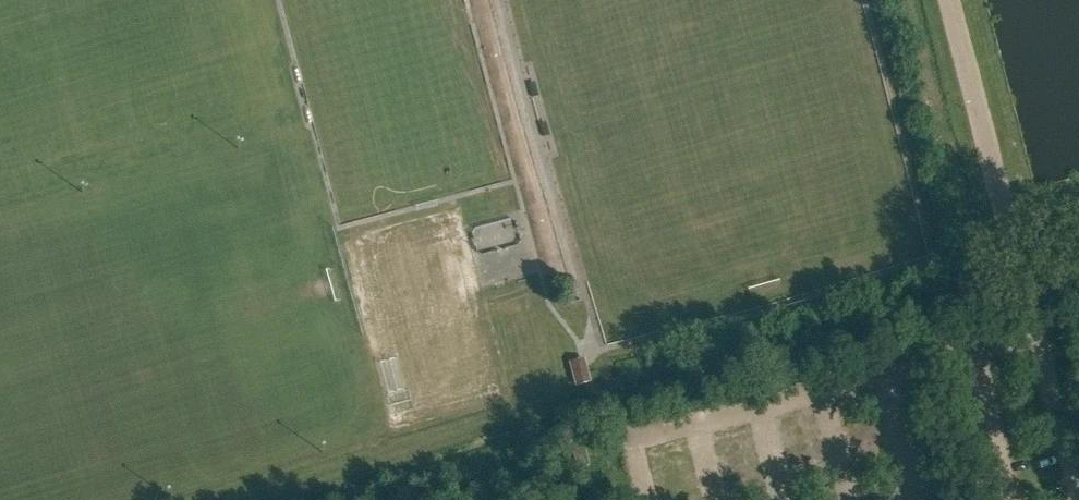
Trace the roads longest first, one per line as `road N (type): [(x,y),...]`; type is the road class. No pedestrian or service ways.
road 1 (residential): [(948,0),(1078,495)]

